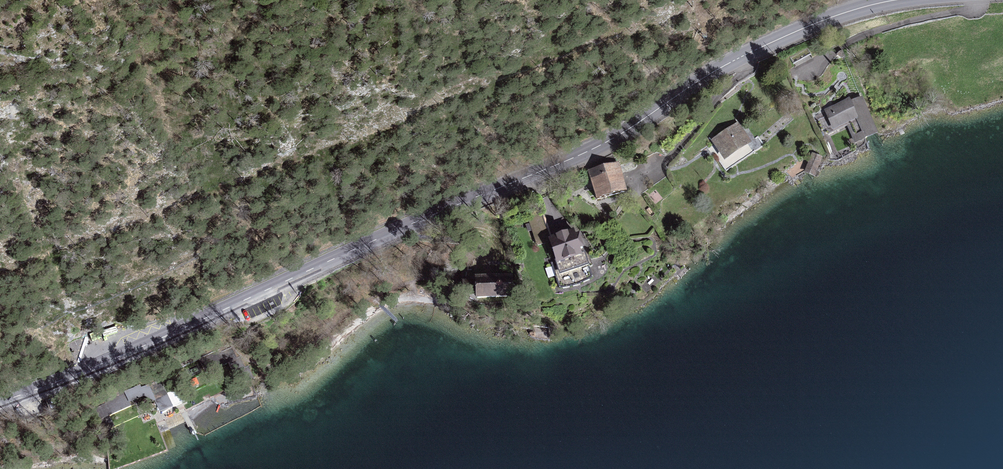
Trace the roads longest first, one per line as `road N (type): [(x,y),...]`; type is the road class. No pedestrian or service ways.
road 1 (primary): [(896,0),(862,5),(757,50),(589,150),(0,403)]

